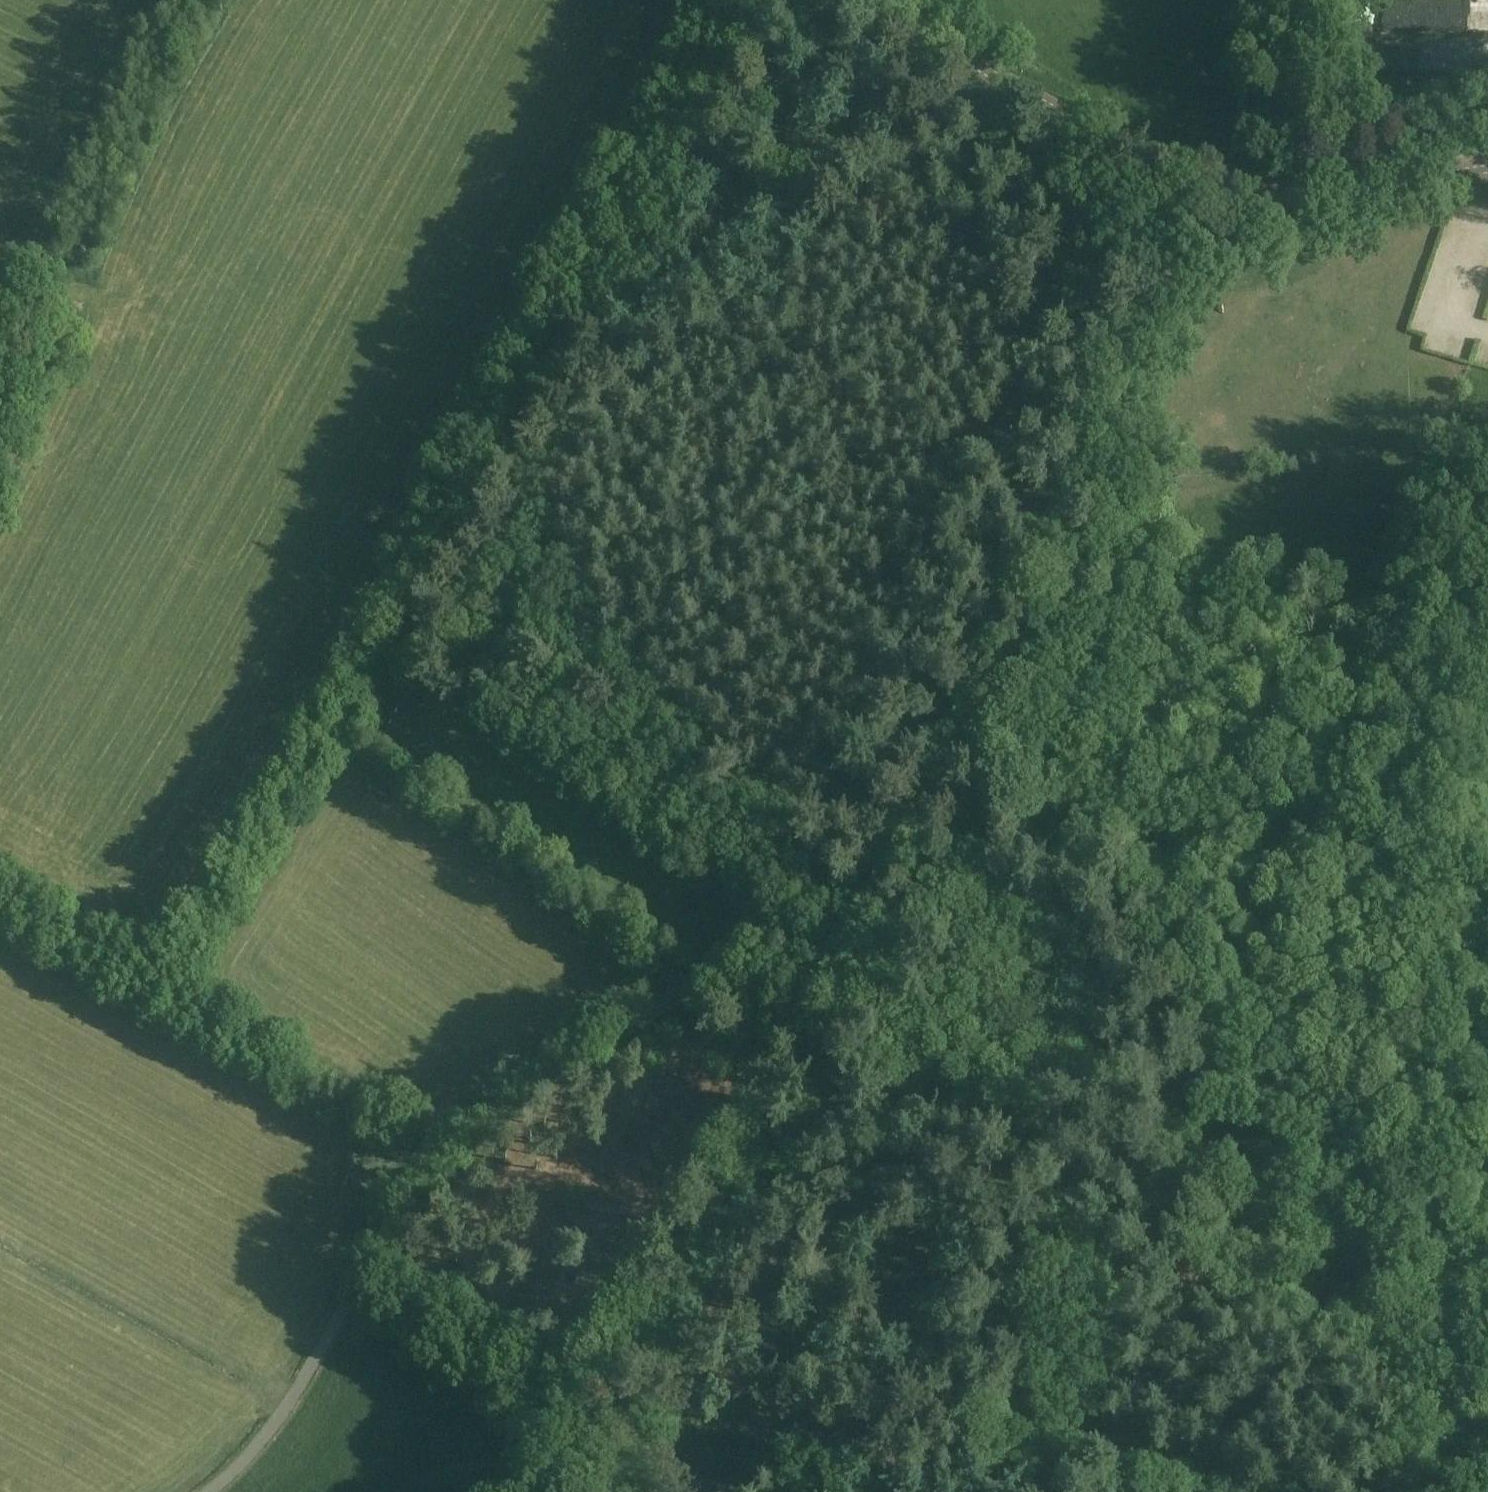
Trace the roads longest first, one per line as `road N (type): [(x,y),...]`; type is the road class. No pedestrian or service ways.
road 1 (unclassified): [(1102,413),(907,847),(864,891),(580,1048),(465,1128),(401,1201),(267,1437),(210,1491)]
road 2 (tertiary): [(1224,185),(1162,164),(1055,108),(874,0)]
road 3 (tertiary): [(1487,167),(1317,194),(1224,185)]
road 4 (unclassified): [(1102,413),(1224,185)]
road 5 (track): [(1224,185),(1258,0)]

